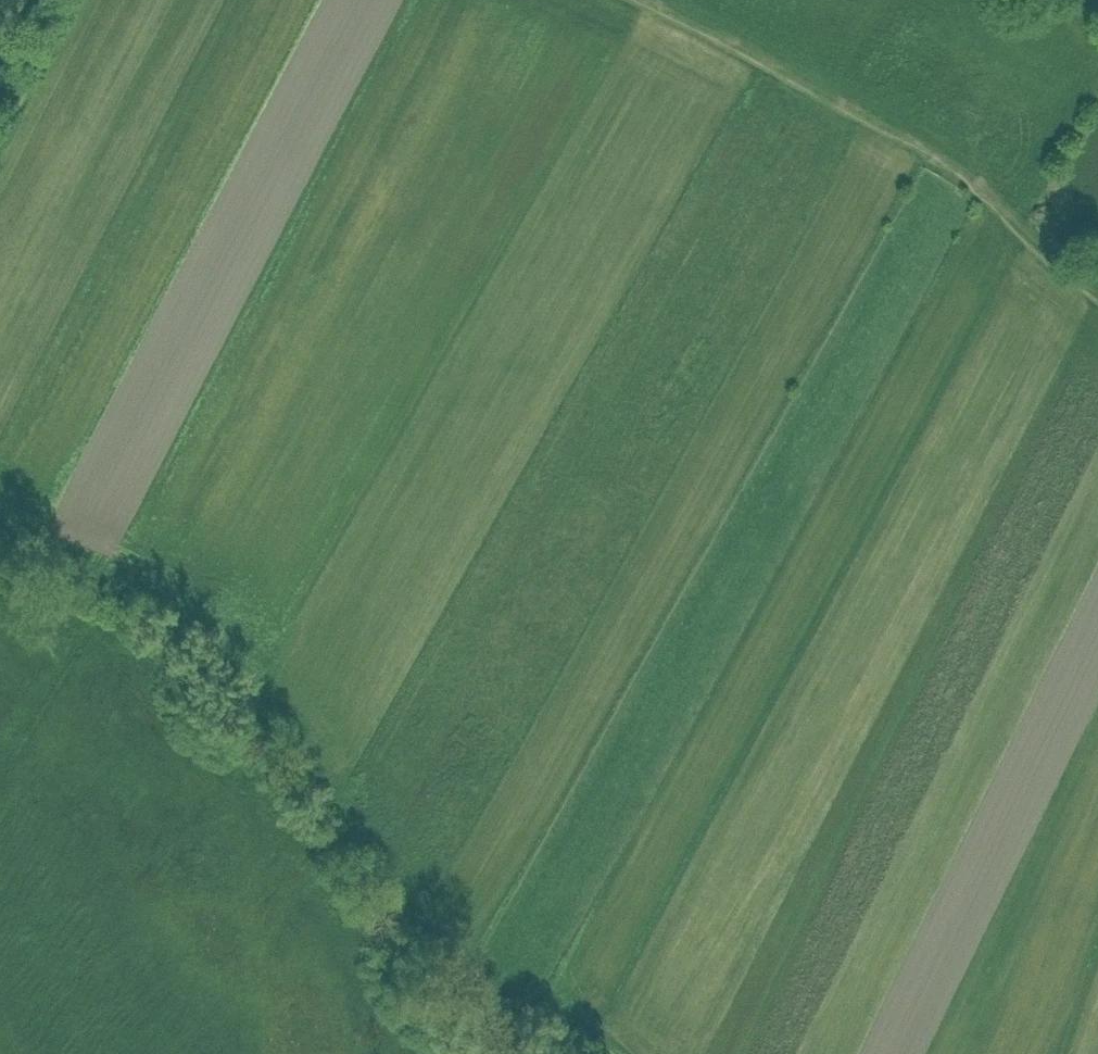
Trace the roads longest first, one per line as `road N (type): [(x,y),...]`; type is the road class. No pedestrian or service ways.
road 1 (track): [(638,0),(854,111),(980,191),(1097,297)]

